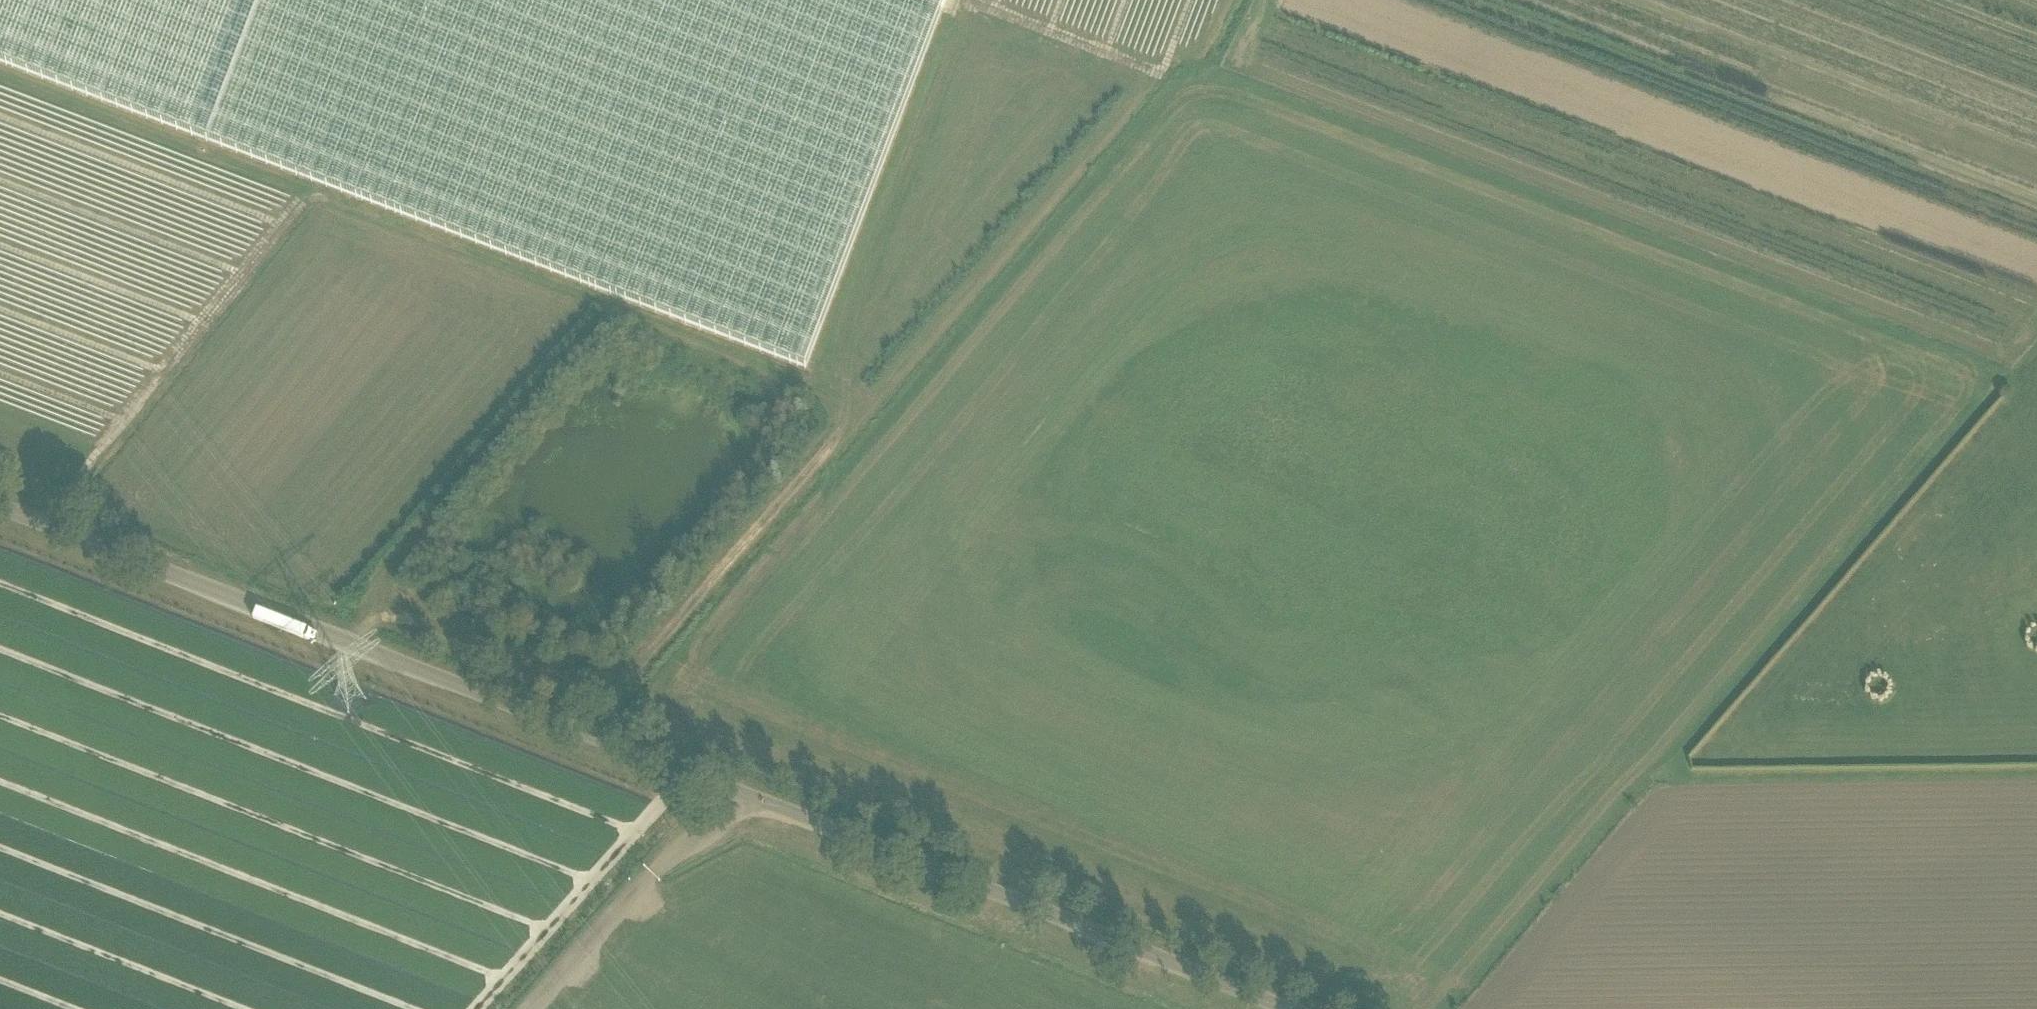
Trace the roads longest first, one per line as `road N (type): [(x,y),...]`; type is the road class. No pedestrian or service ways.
road 1 (unclassified): [(1281,1008),(0,507)]
road 2 (track): [(536,1008),(738,796)]

